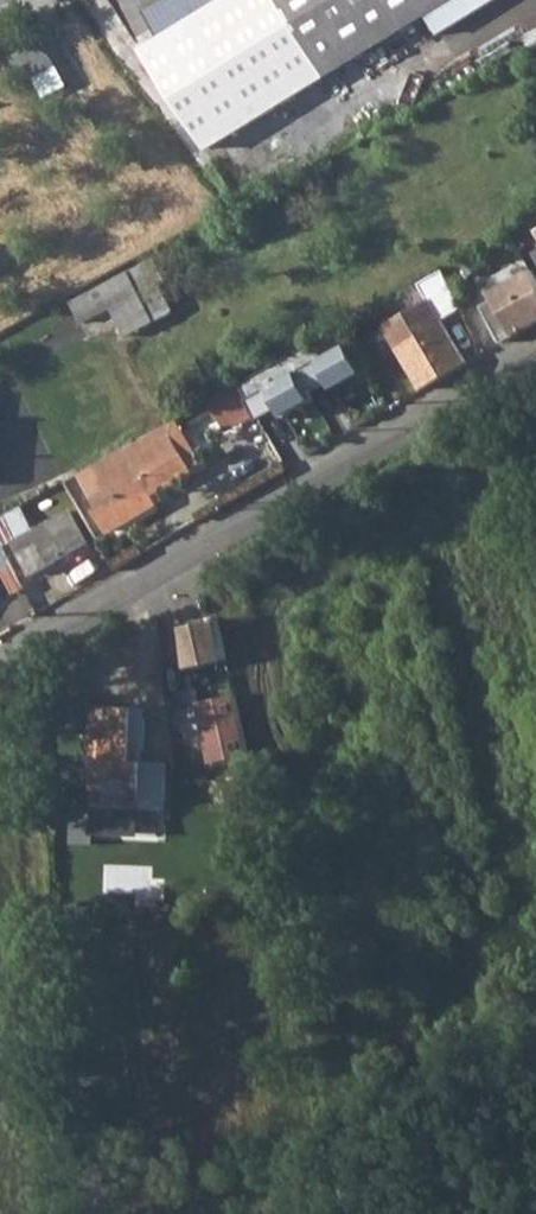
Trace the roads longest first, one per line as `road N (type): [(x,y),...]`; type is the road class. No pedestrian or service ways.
road 1 (unclassified): [(0,670),(535,359)]

